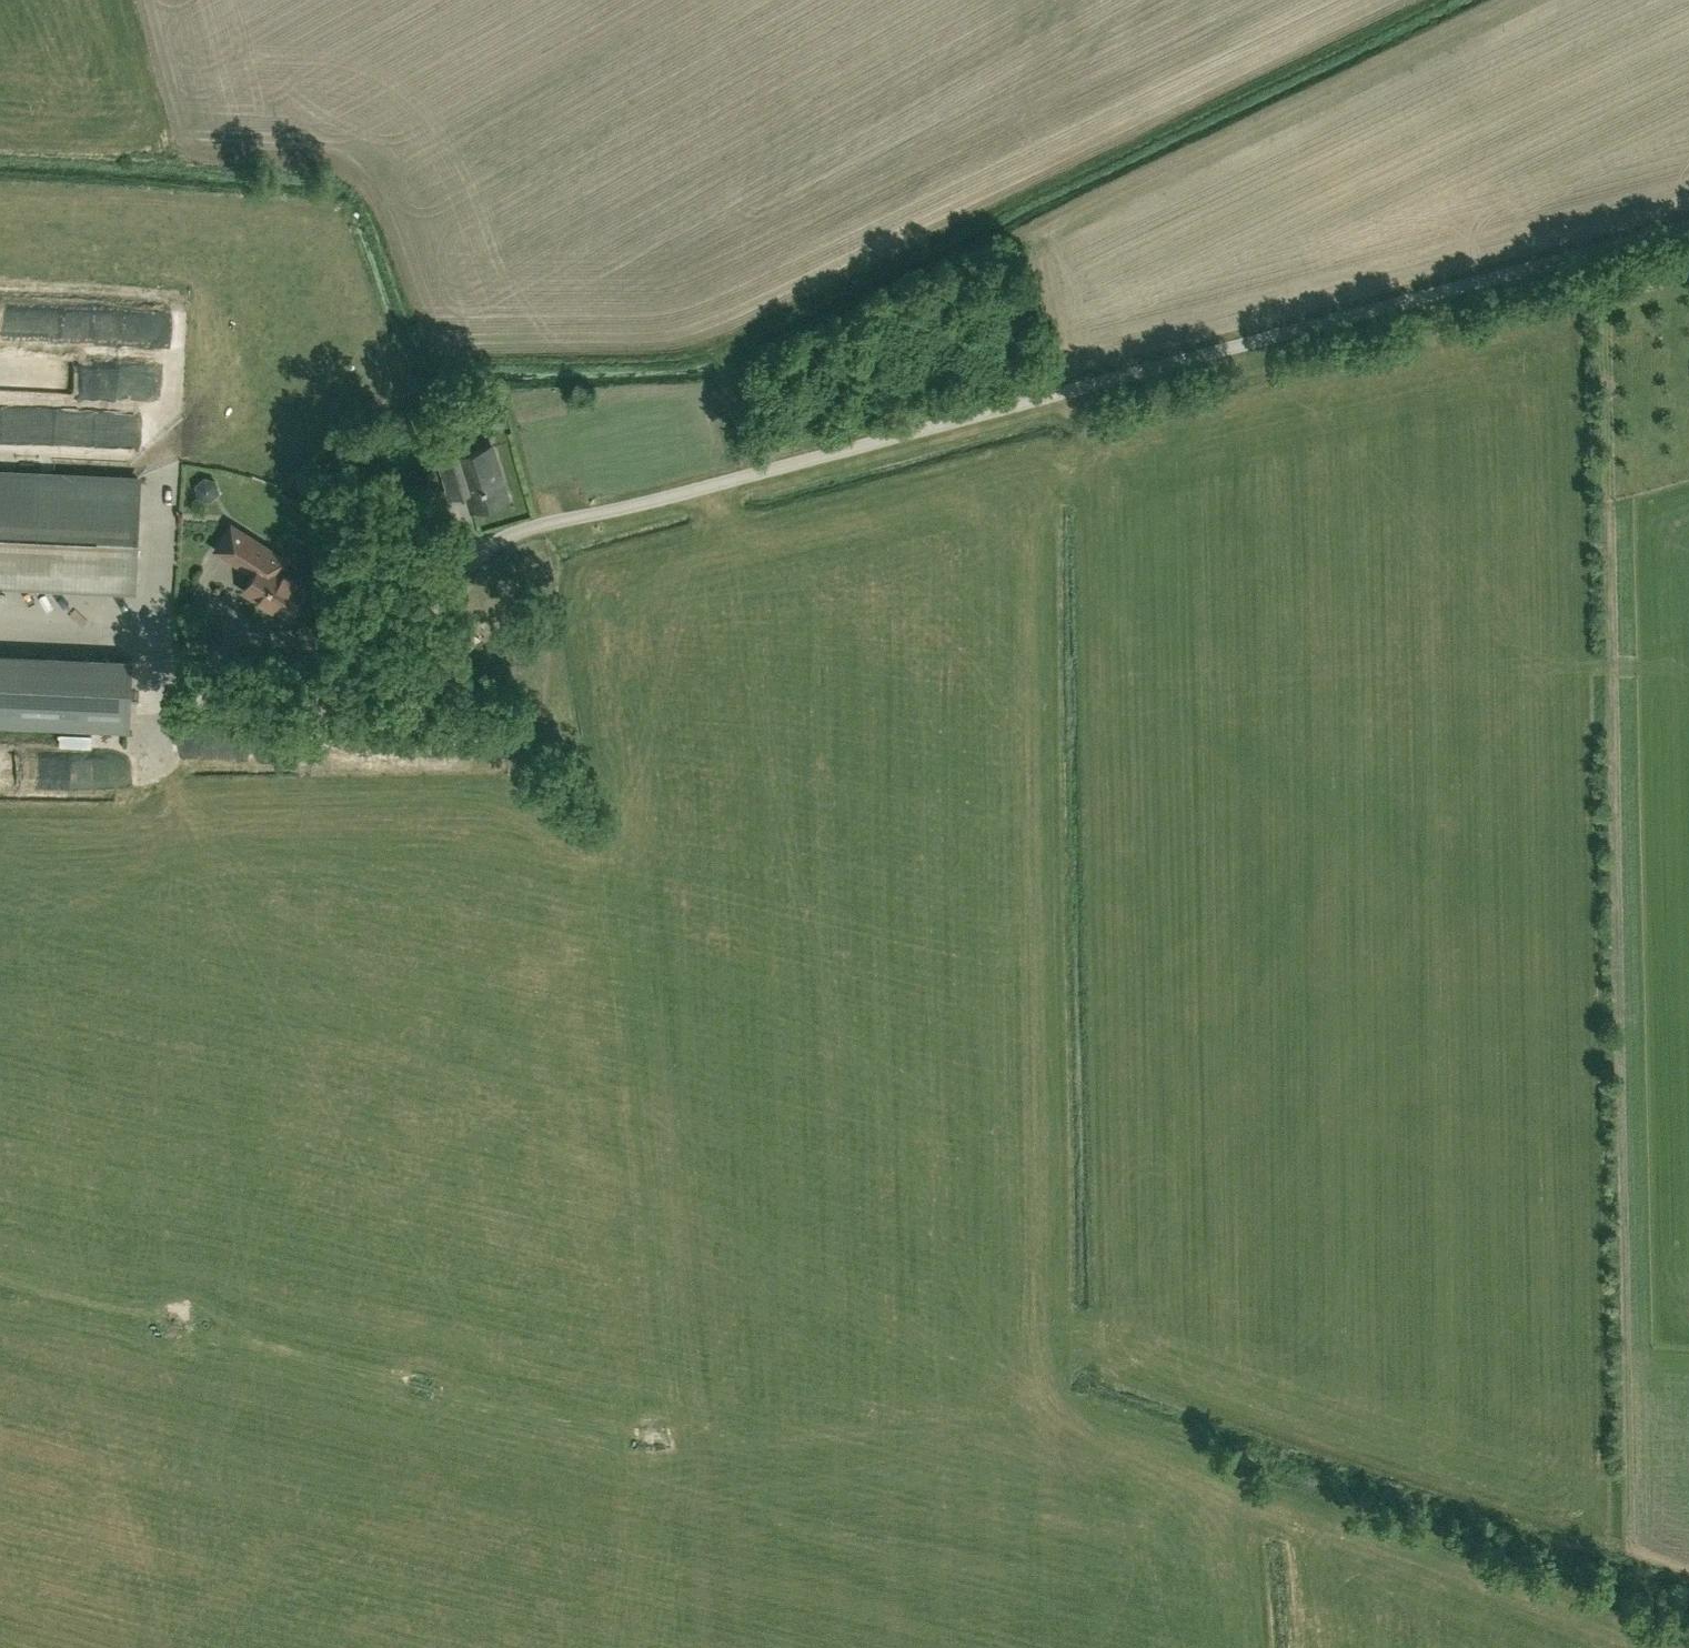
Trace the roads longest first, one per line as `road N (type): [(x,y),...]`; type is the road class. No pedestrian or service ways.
road 1 (unclassified): [(402,647),(524,536),(1688,226)]

